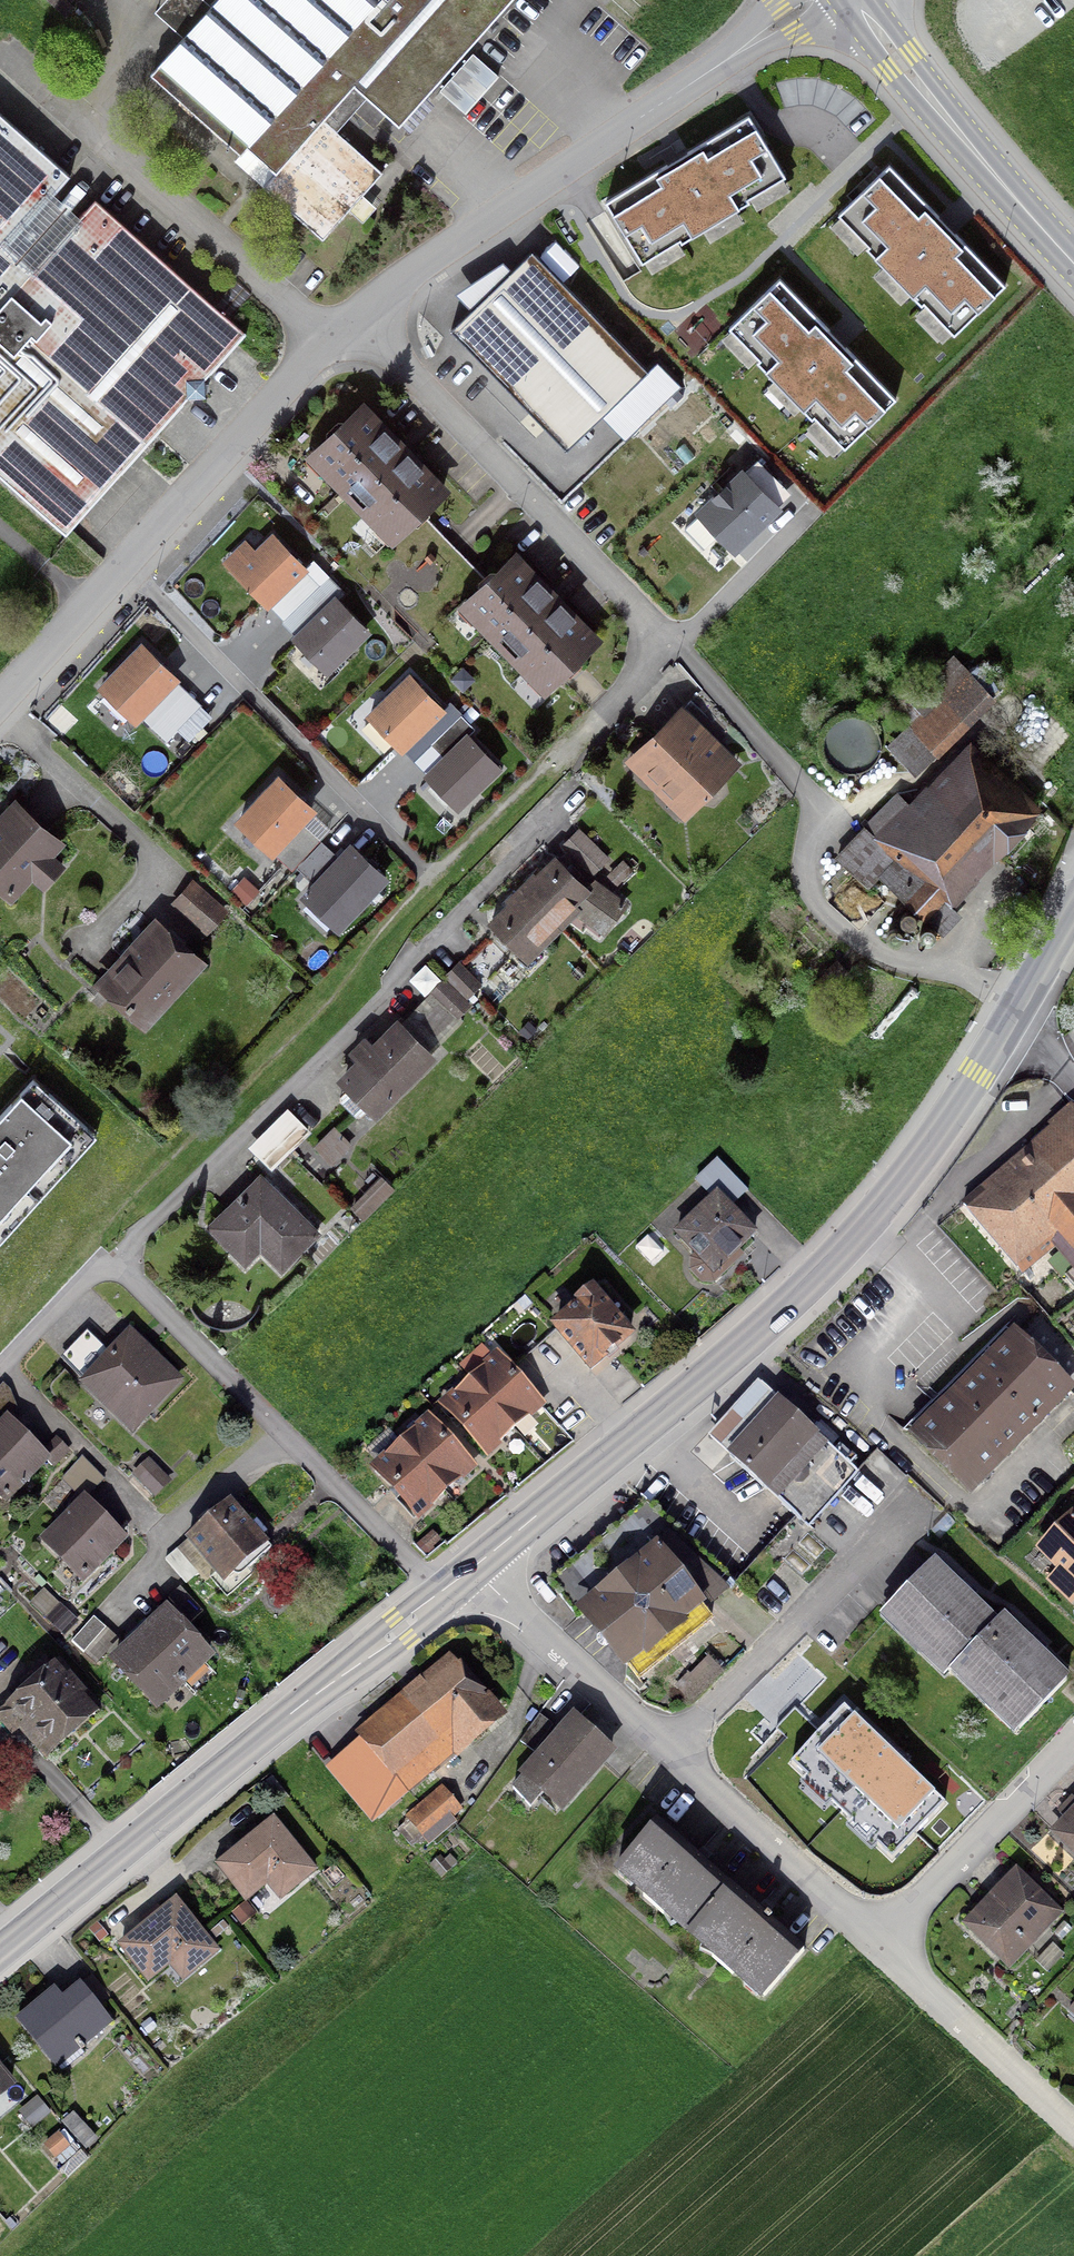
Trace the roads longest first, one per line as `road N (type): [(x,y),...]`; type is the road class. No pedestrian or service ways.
road 1 (residential): [(1017,1008),(964,979),(883,953),(819,907),(808,882),(817,815),(807,790),(678,645),(356,319)]
road 2 (primary): [(1017,1008),(949,1117),(859,1232),(708,1375),(471,1569)]
road 3 (residential): [(571,796),(116,1271)]
road 4 (primary): [(441,1595),(0,1953)]
road 5 (residential): [(471,1569),(884,1951)]
road 6 (residential): [(818,0),(425,263),(356,319)]
road 7 (residential): [(441,1595),(116,1271)]
road 8 (residential): [(329,344),(0,53)]
road 9 (residential): [(432,877),(125,563)]
road 10 (secondary): [(854,0),(1073,262)]
road 11 (residential): [(329,344),(125,563)]
road 12 (residential): [(1073,1747),(884,1951)]
road 13 (residential): [(884,1951),(1073,2125)]
road 14 (residential): [(125,563),(0,701)]
road 15 (residential): [(116,1271),(84,1280),(0,1369)]

